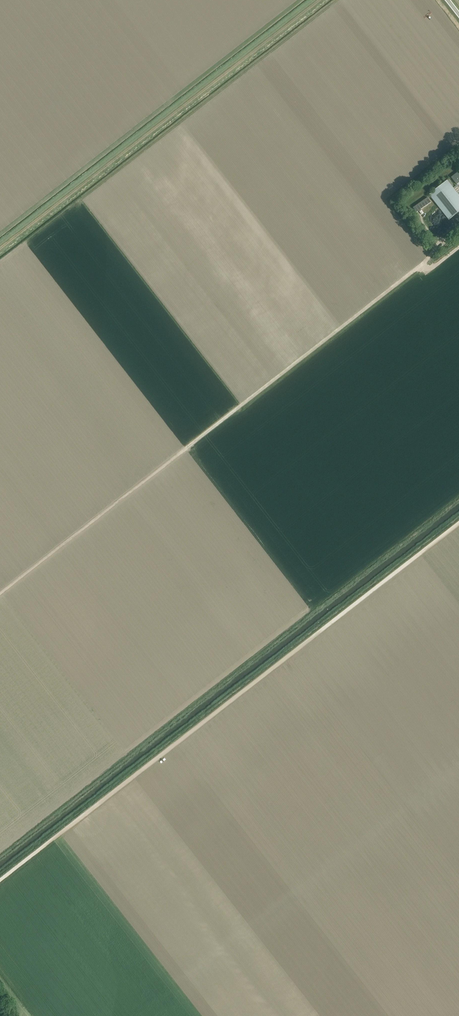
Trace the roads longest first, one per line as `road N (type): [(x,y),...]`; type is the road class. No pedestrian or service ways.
road 1 (track): [(0,248),(318,0)]

